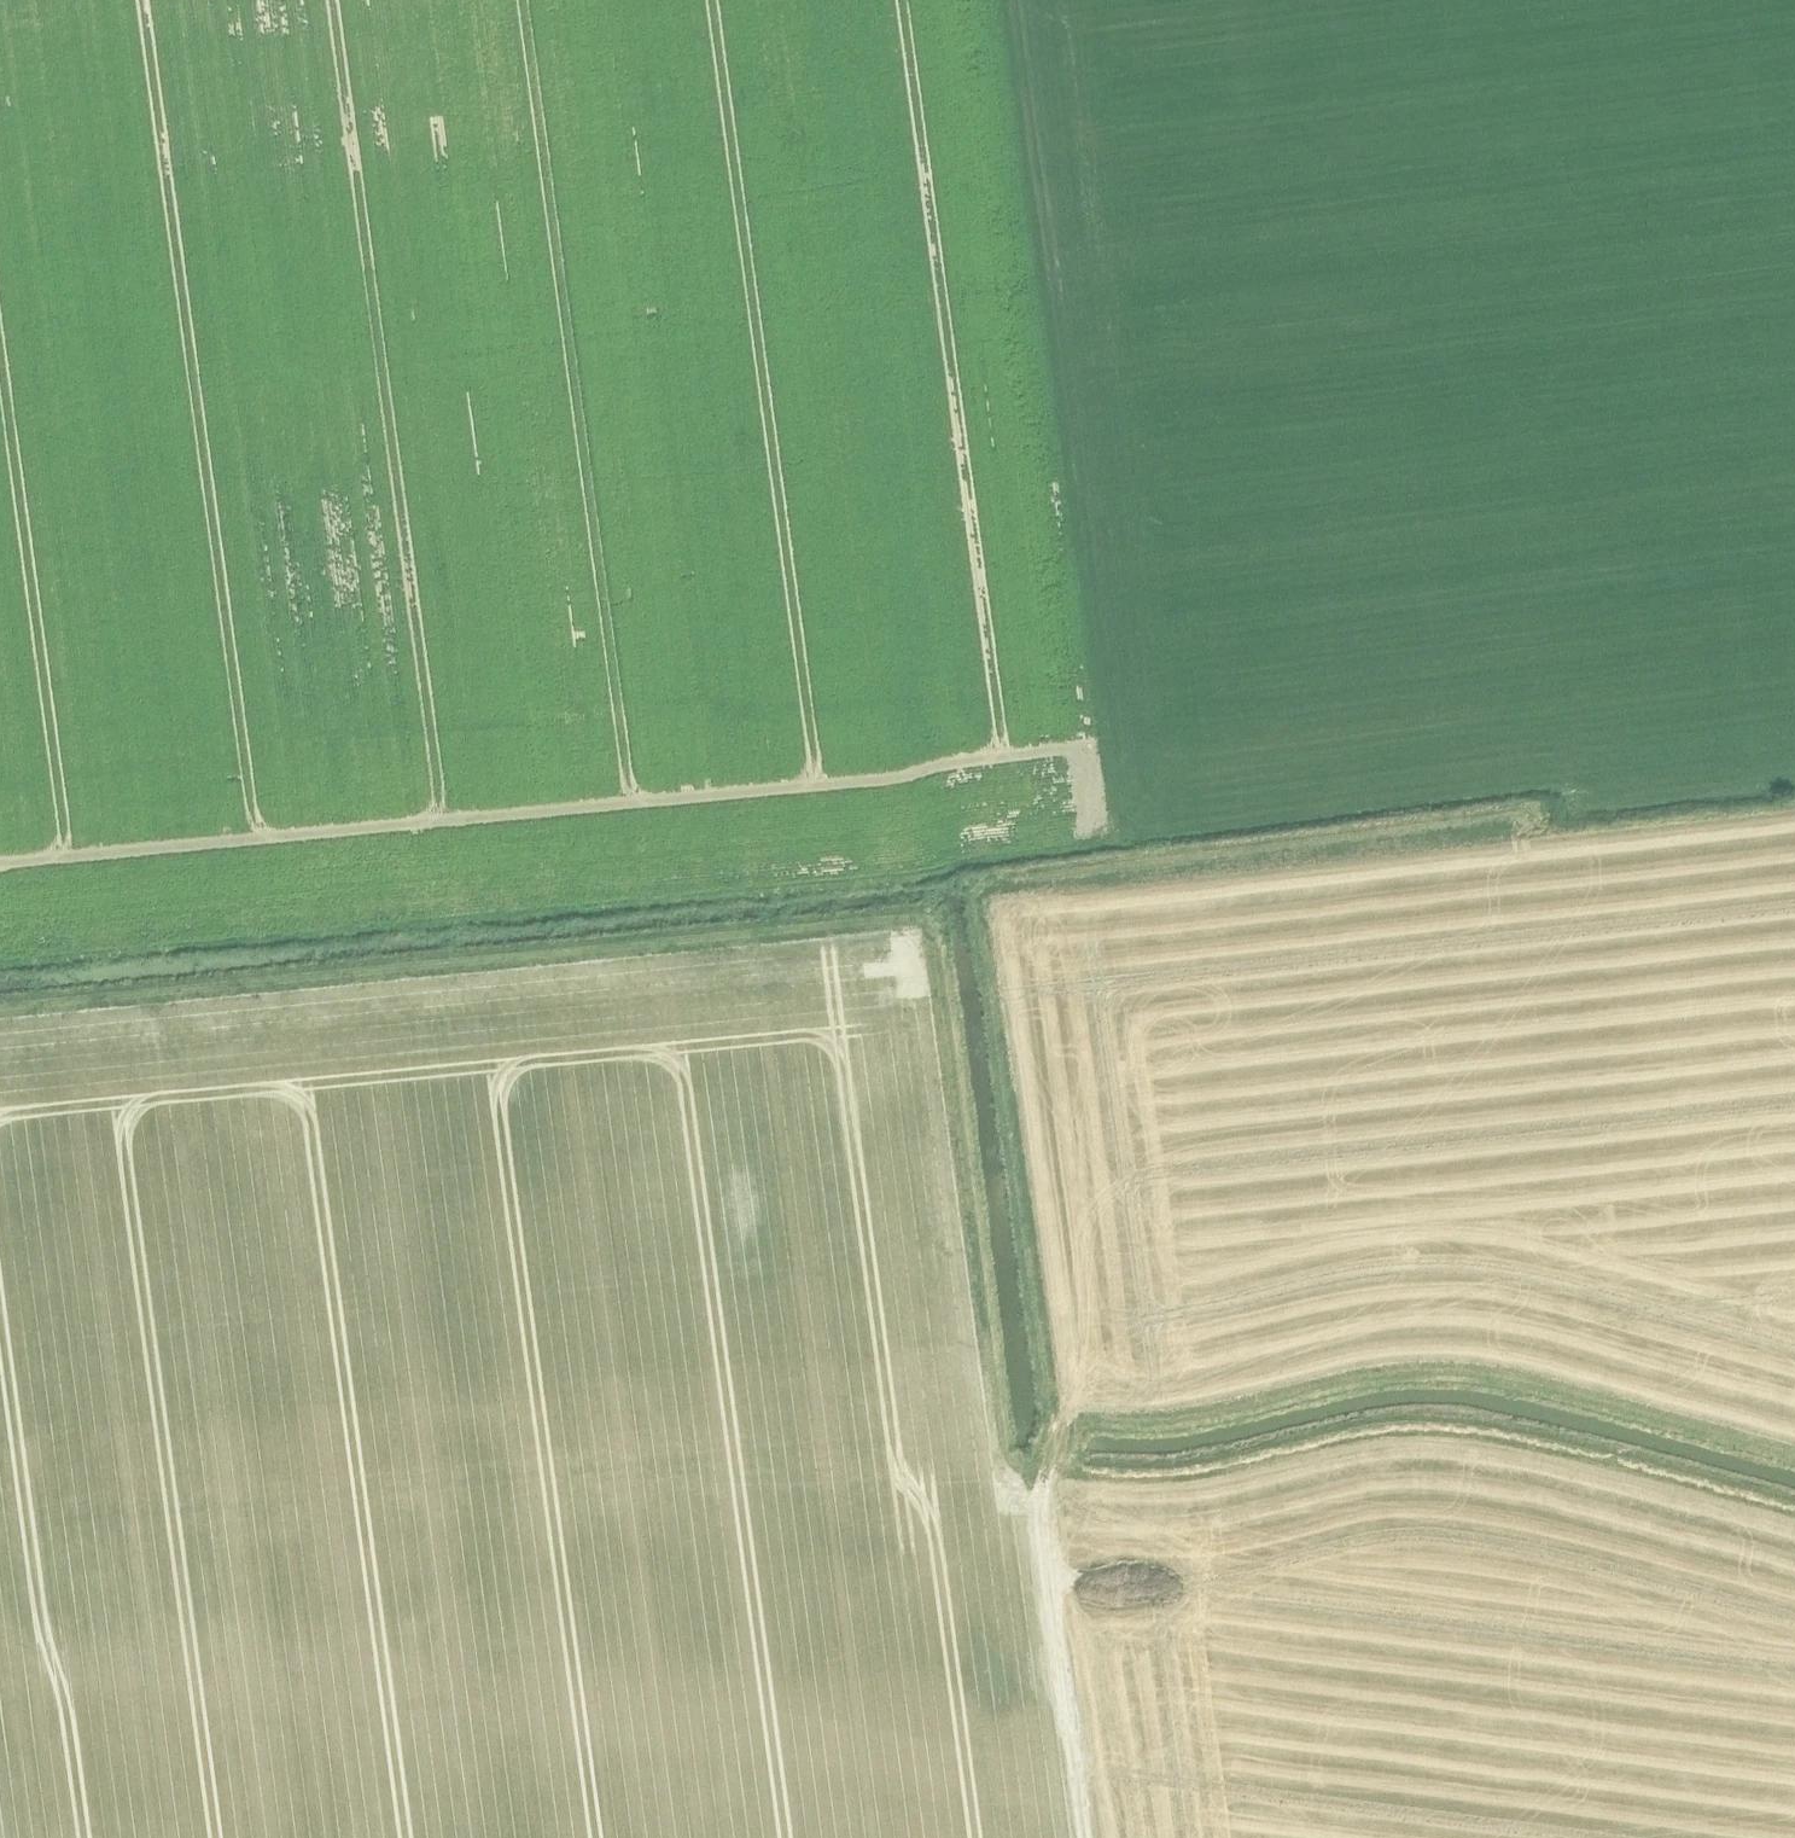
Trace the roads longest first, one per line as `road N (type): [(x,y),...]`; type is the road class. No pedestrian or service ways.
road 1 (track): [(1065,1434),(1045,1490),(1091,1837)]

